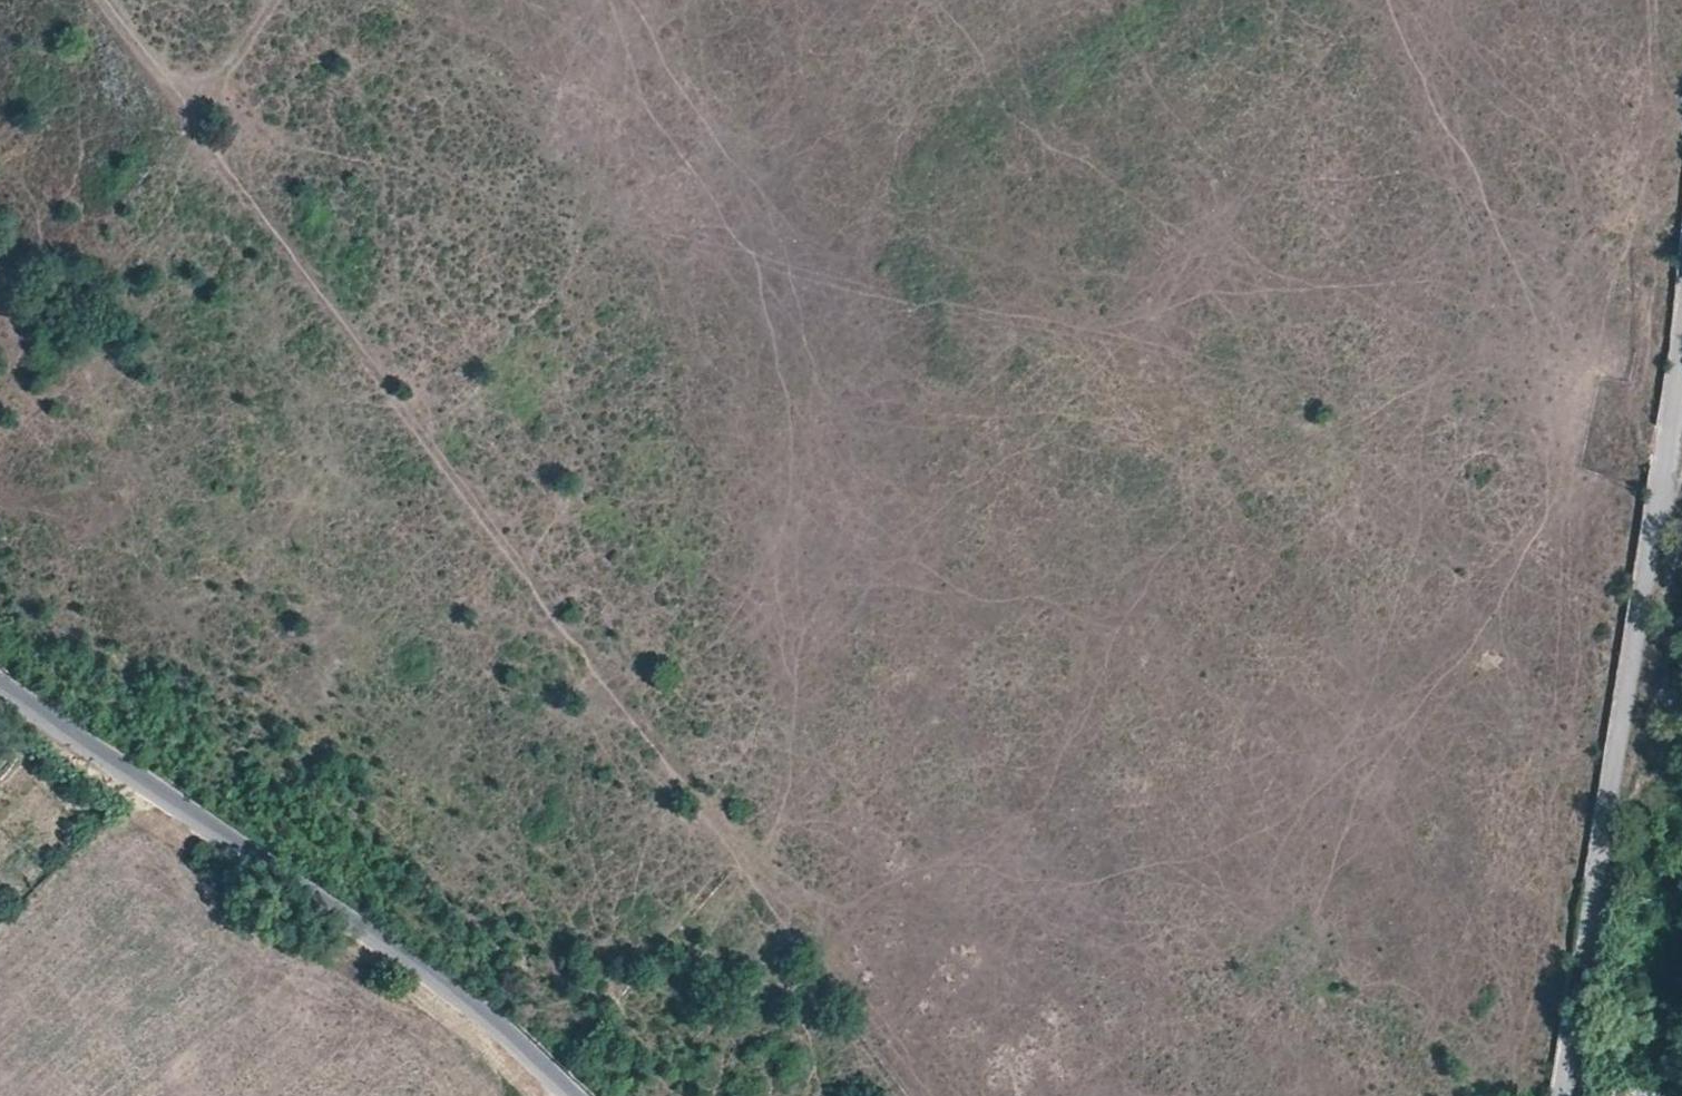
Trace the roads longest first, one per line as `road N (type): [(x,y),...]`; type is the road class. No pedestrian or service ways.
road 1 (unclassified): [(1681,372),(1562,1095)]
road 2 (unclassified): [(573,1095),(482,1007),(0,679)]

